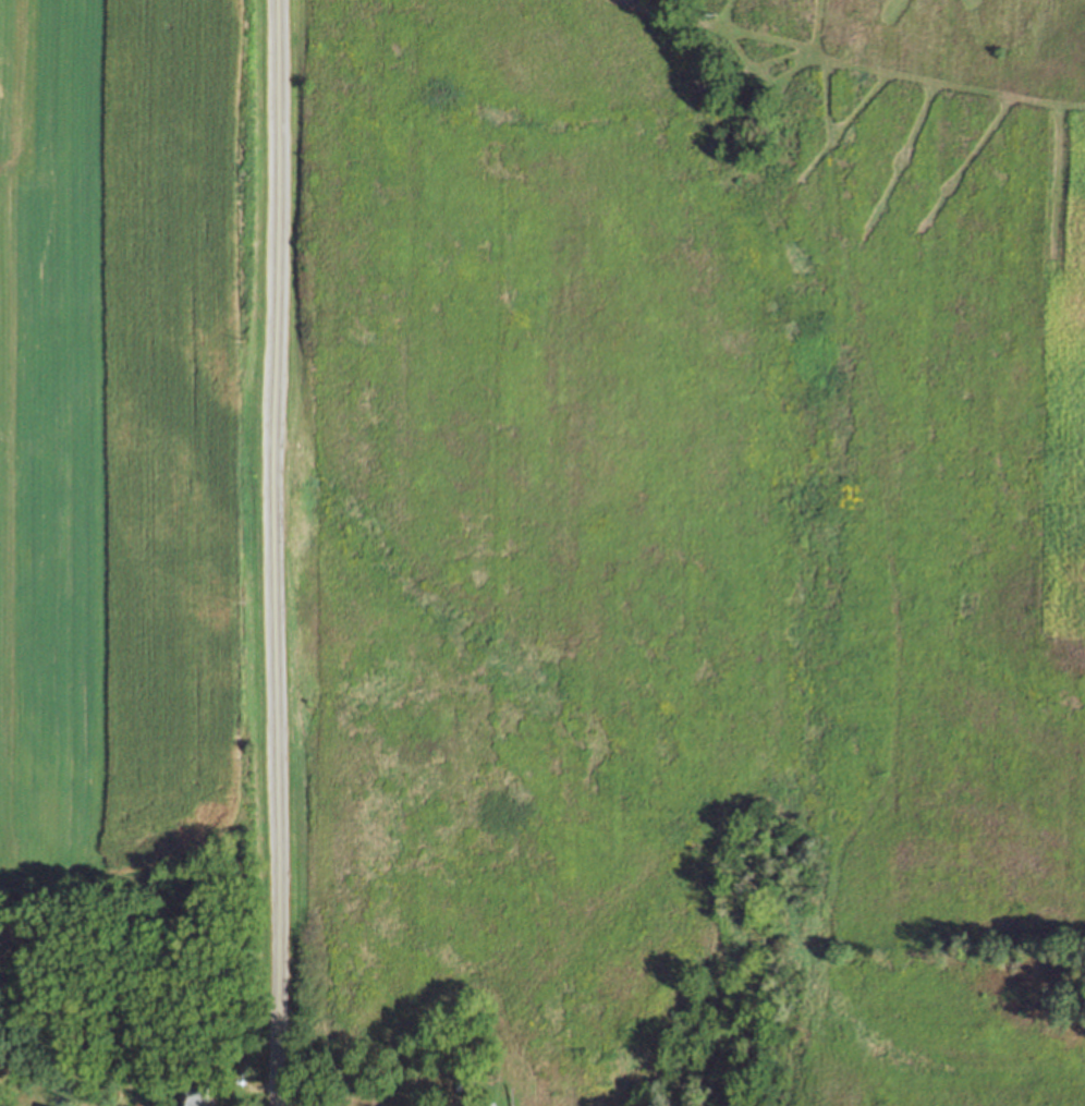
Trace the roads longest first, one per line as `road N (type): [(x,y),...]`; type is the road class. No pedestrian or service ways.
road 1 (secondary): [(276,1105),(276,0)]

